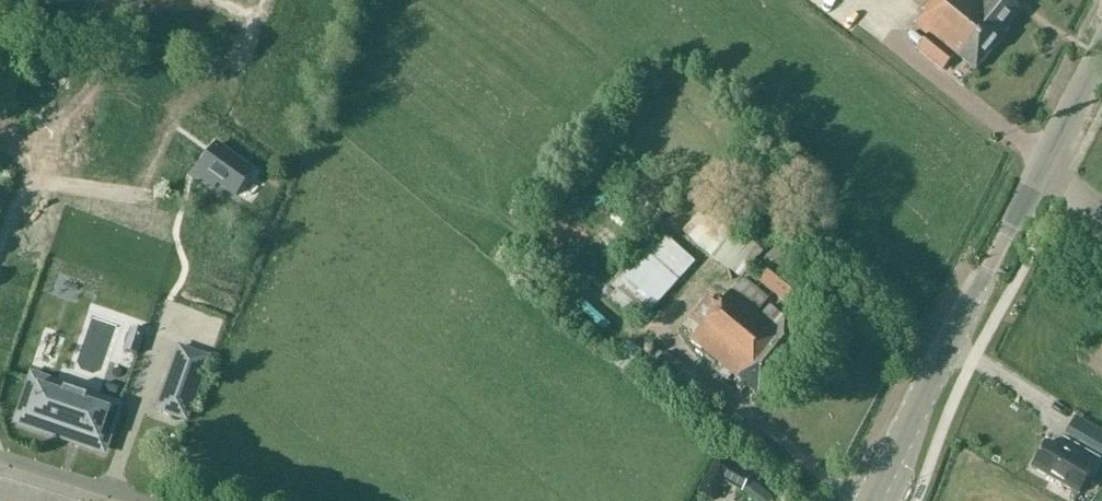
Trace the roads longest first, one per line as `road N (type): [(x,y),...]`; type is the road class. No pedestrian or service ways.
road 1 (tertiary): [(870,500),(1101,52)]

